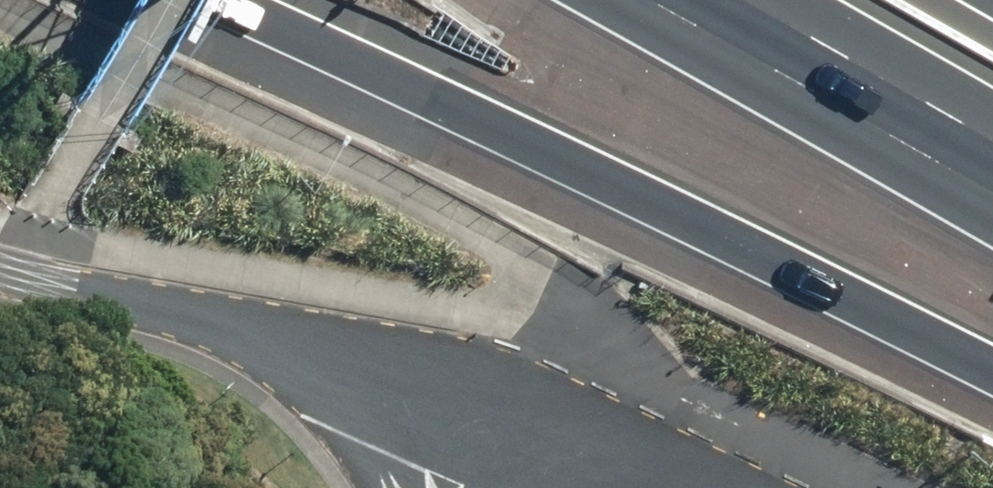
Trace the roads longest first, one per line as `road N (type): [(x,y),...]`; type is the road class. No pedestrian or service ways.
road 1 (motorway): [(992,365),(549,151),(204,0)]
road 2 (unclassified): [(692,487),(393,374),(0,269)]
road 3 (motorway): [(992,145),(736,0)]

